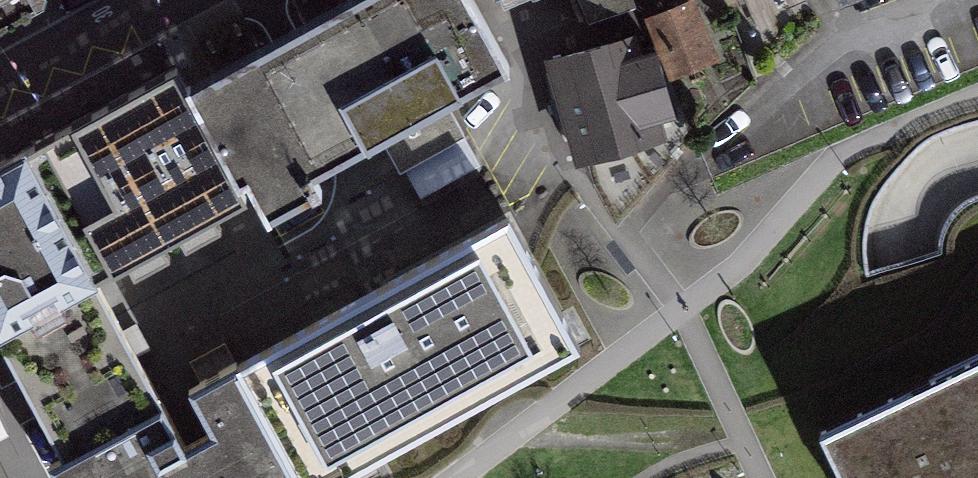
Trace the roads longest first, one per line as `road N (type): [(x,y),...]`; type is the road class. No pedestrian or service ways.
road 1 (tertiary): [(165,0),(0,89)]

